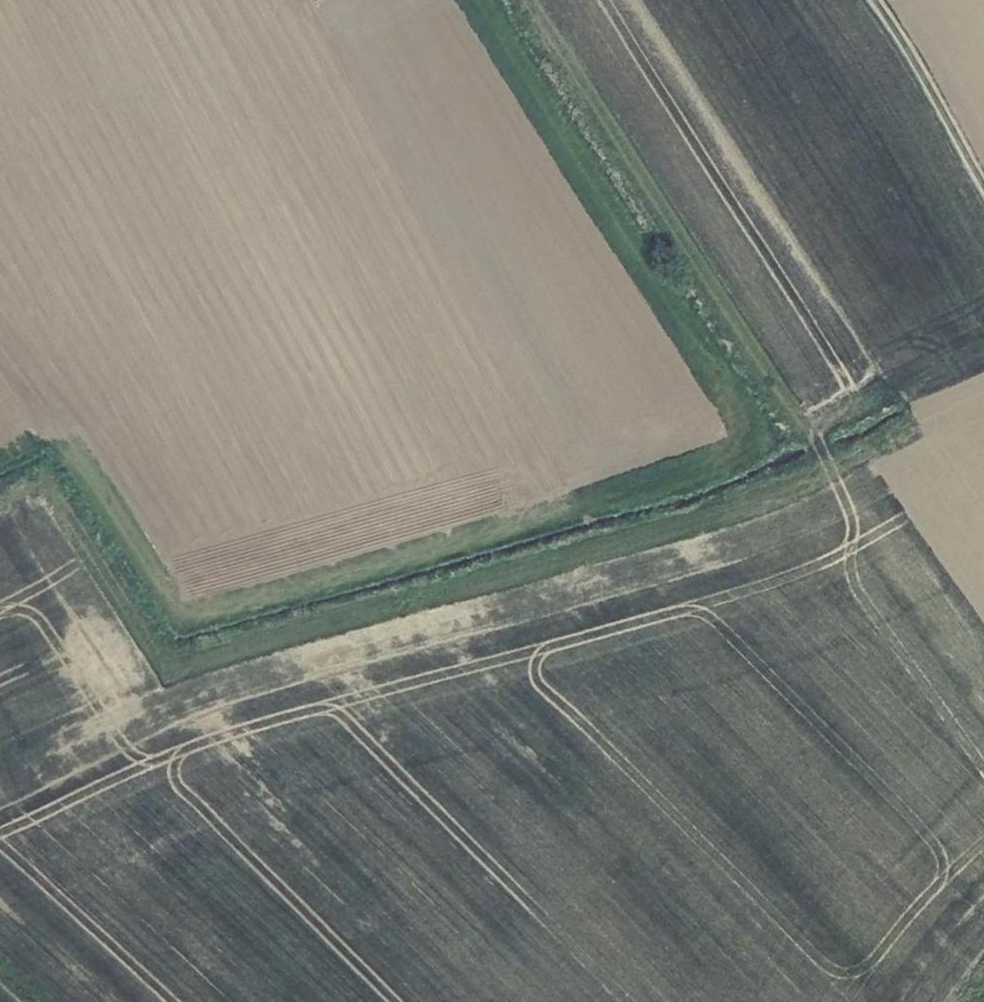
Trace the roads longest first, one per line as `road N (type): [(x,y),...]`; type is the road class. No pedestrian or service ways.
road 1 (track): [(983,184),(910,45),(875,0)]

